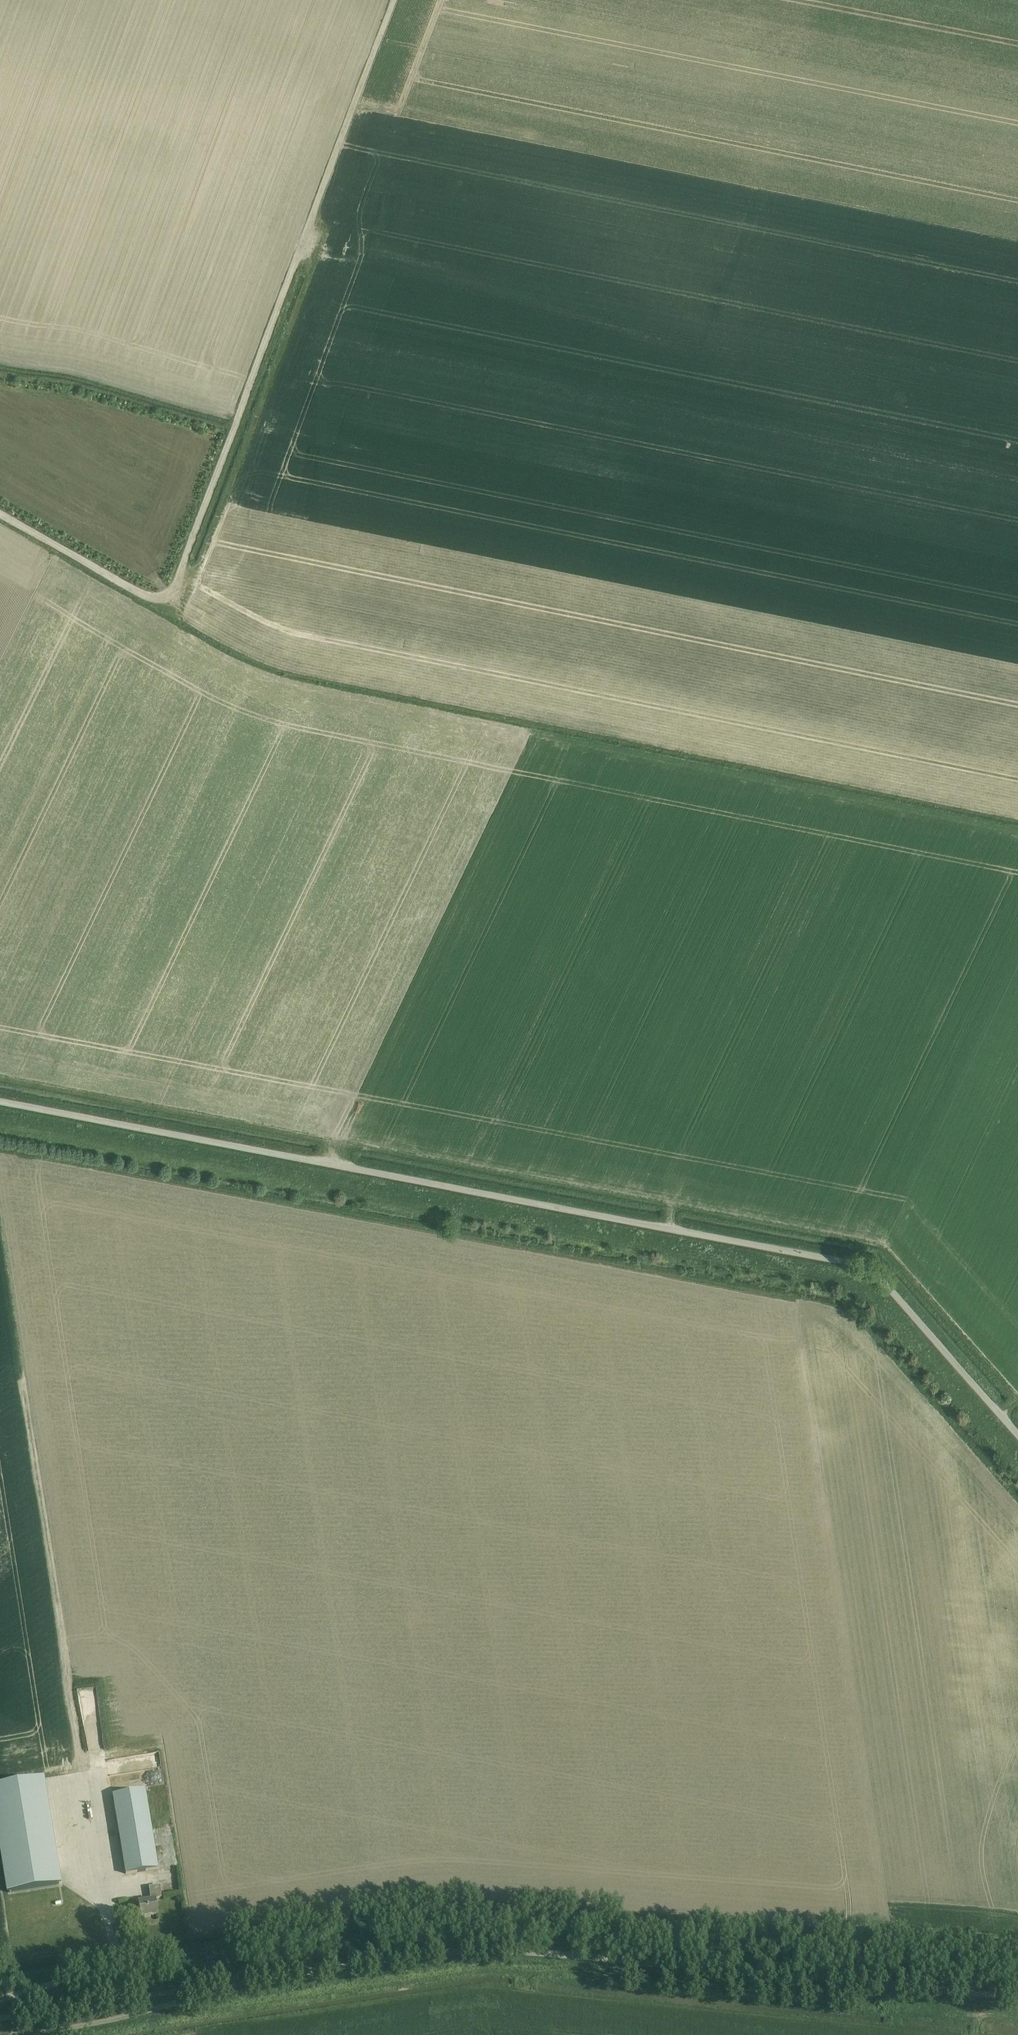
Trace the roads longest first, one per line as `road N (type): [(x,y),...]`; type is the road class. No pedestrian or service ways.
road 1 (unclassified): [(1017,1434),(880,1279),(856,1264),(0,1102)]
road 2 (track): [(393,0),(177,582),(153,600),(0,513)]
road 3 (unclassified): [(1017,1998),(509,1951),(253,1981)]
road 4 (unclassified): [(0,2001),(115,1968),(219,1971),(253,1981)]
road 5 (unclassified): [(253,1981),(0,2019)]

